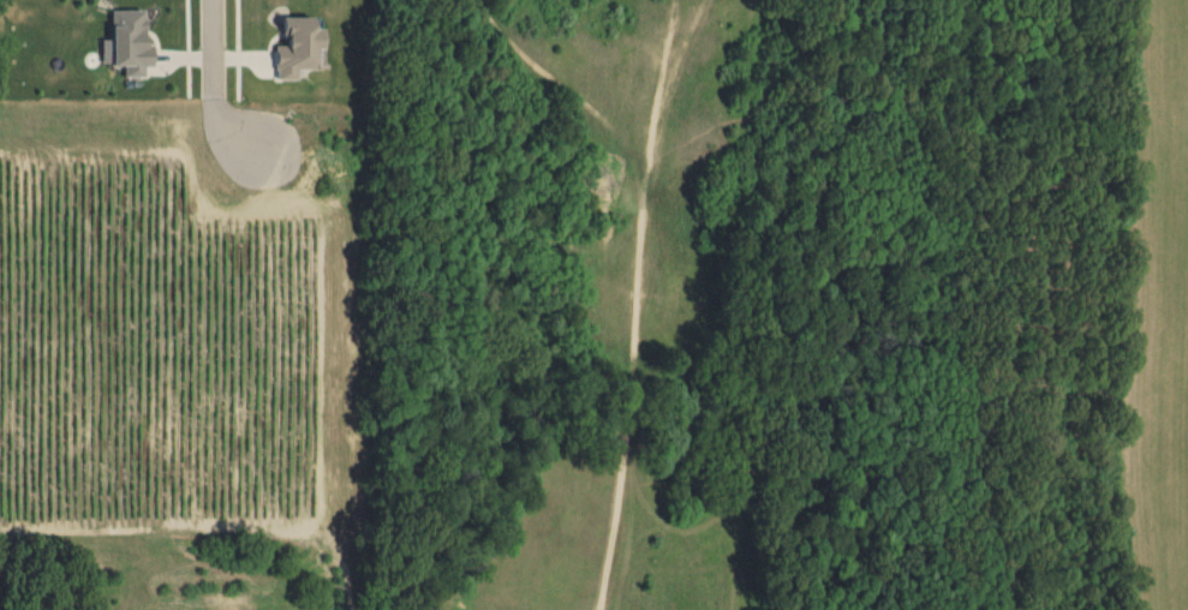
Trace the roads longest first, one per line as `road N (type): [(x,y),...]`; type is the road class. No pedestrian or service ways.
road 1 (residential): [(209,0),(209,90),(258,149)]

